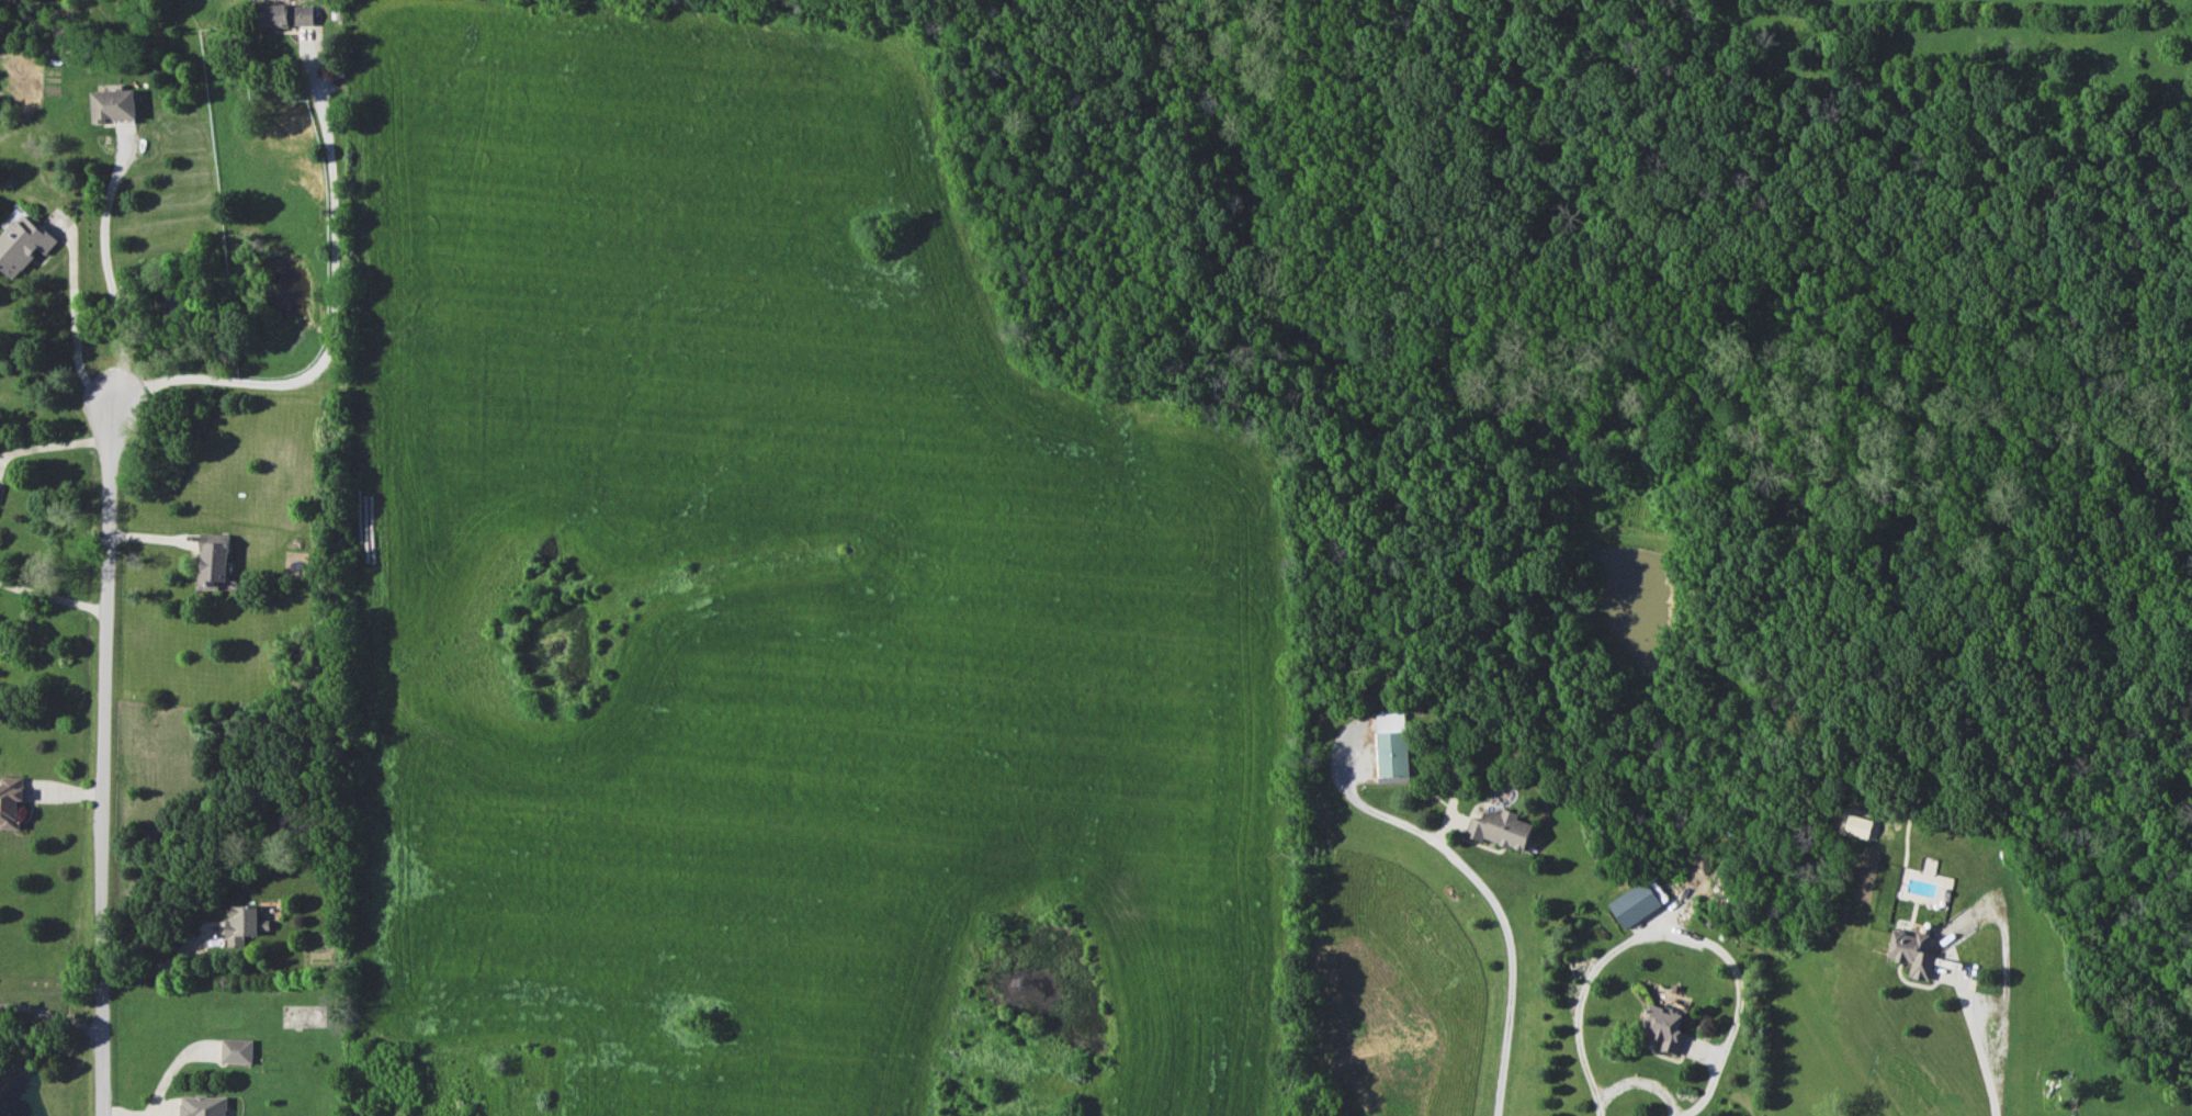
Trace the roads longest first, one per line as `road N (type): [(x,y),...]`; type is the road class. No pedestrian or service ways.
road 1 (residential): [(109,1115),(108,395)]

